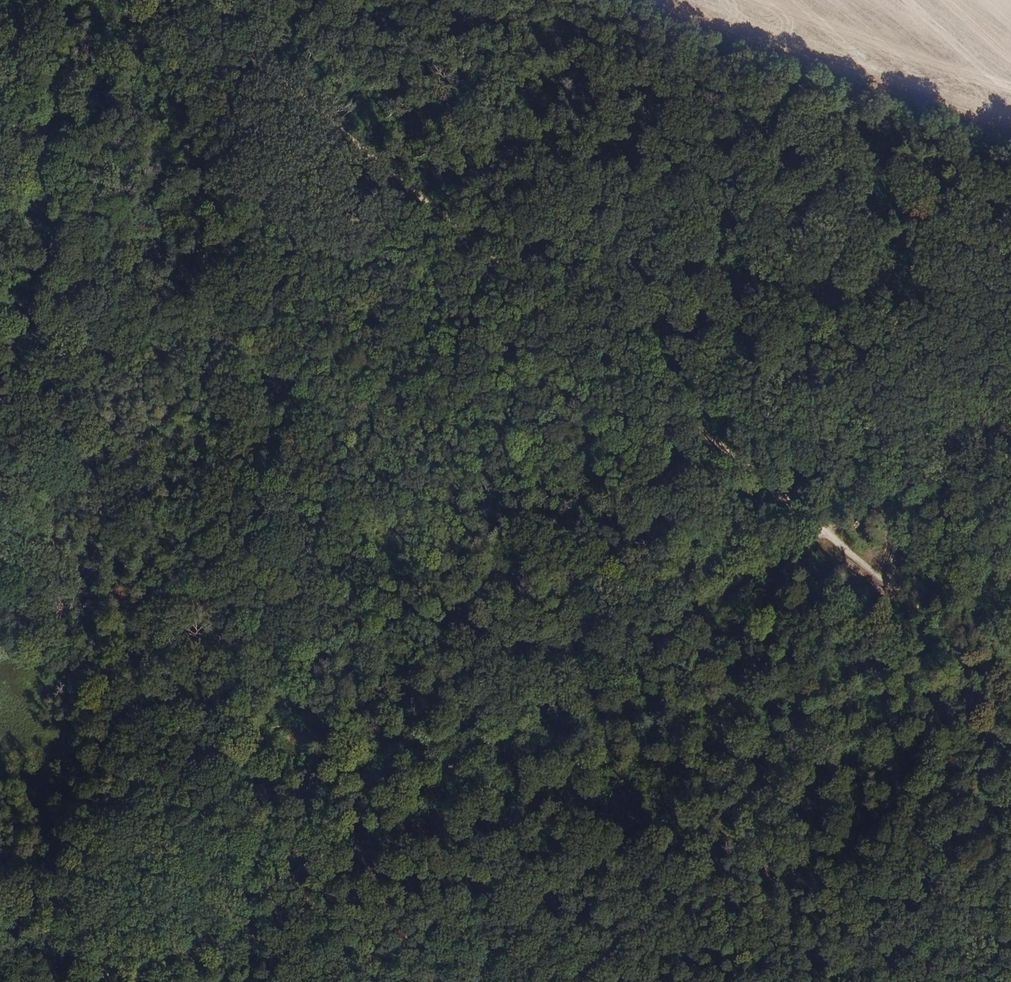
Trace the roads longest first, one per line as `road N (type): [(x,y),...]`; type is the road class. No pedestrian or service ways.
road 1 (track): [(89,981),(1010,418)]
road 2 (track): [(188,0),(430,192),(1010,695)]
road 3 (track): [(0,134),(119,981)]

